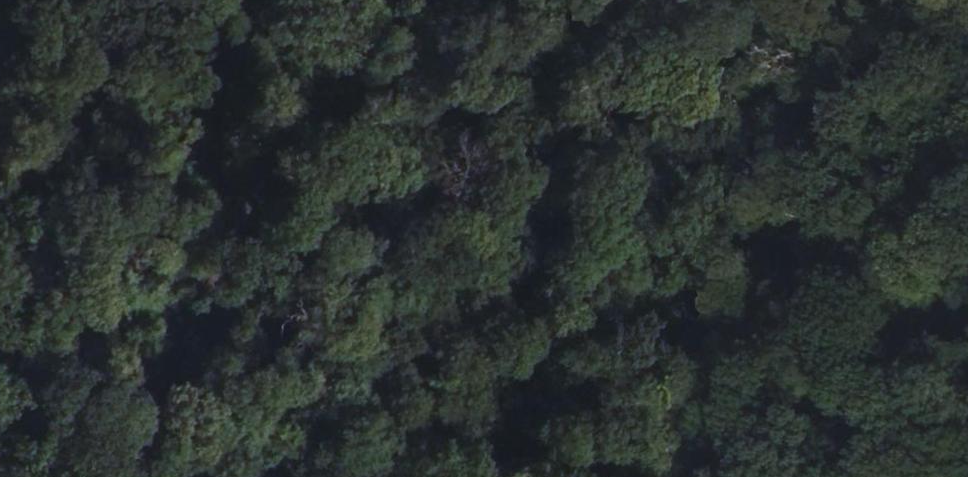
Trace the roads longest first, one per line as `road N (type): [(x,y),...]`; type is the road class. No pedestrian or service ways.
road 1 (track): [(967,186),(478,476)]

